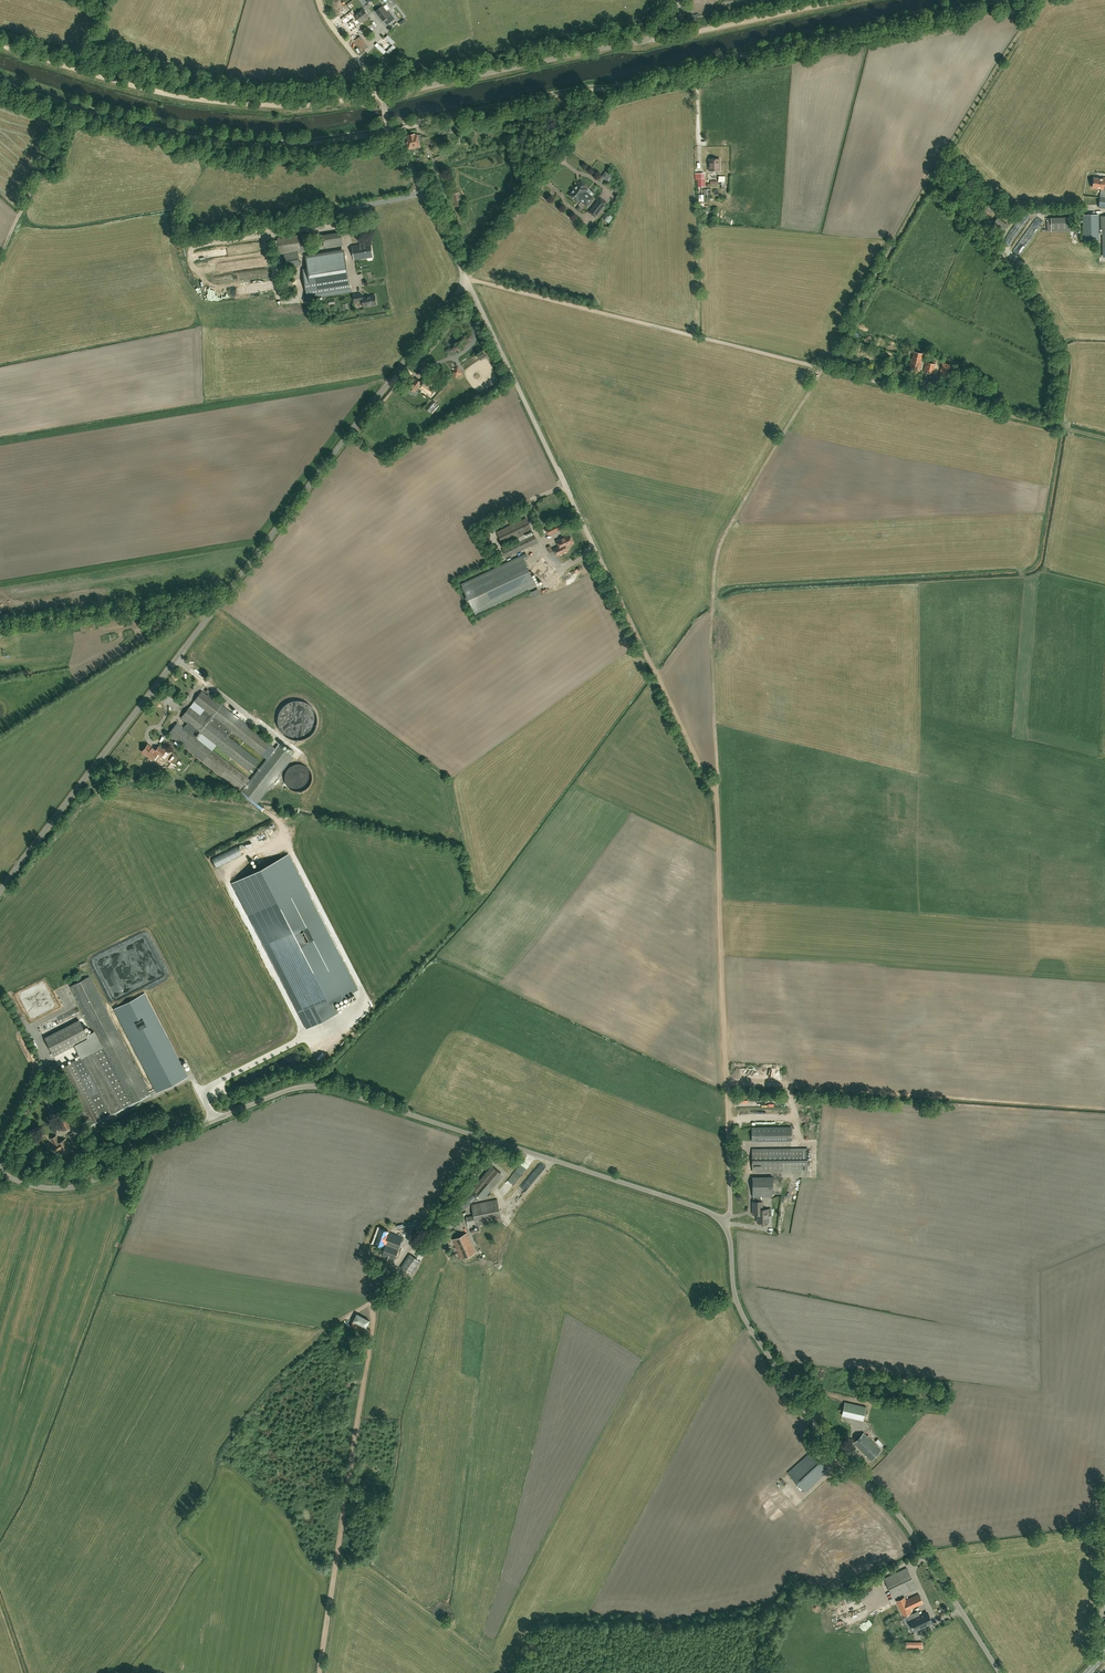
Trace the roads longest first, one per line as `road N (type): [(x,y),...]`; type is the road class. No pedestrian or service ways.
road 1 (unclassified): [(0,892),(466,279)]
road 2 (unclassified): [(724,1221),(315,1087),(175,1138),(78,1187),(38,1187),(0,1171)]
road 3 (unclassified): [(1000,1672),(903,1522),(823,1437),(747,1323),(724,1221)]
road 4 (track): [(820,367),(1043,0)]
road 5 (track): [(0,44),(197,98),(310,104),(382,95)]
road 6 (track): [(716,798),(730,1169)]
road 7 (track): [(466,279),(820,367)]
road 8 (track): [(390,130),(258,144),(184,134),(69,102)]
road 9 (unclassified): [(382,95),(649,40),(683,0)]
road 10 (track): [(697,66),(1007,0)]
road 11 (unclassified): [(603,563),(466,279)]
road 12 (track): [(820,367),(1104,436)]
road 13 (track): [(712,613),(717,548),(820,367)]
road 14 (track): [(603,563),(716,798)]
road 15 (track): [(466,279),(613,90)]
road 16 (track): [(390,130),(613,90)]
road 17 (unclassified): [(466,279),(390,130),(382,95)]
road 18 (track): [(653,38),(841,0)]
road 19 (track): [(716,798),(712,613)]
road 20 (track): [(69,102),(0,253)]

